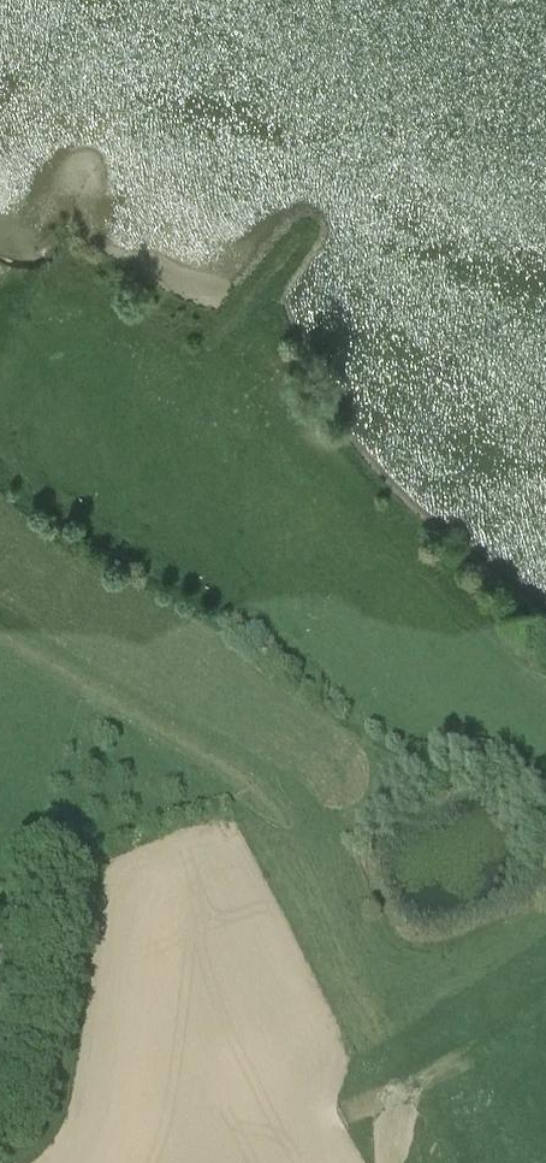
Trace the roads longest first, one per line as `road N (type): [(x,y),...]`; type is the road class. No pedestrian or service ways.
road 1 (track): [(0,633),(274,798),(328,874),(451,1162)]

